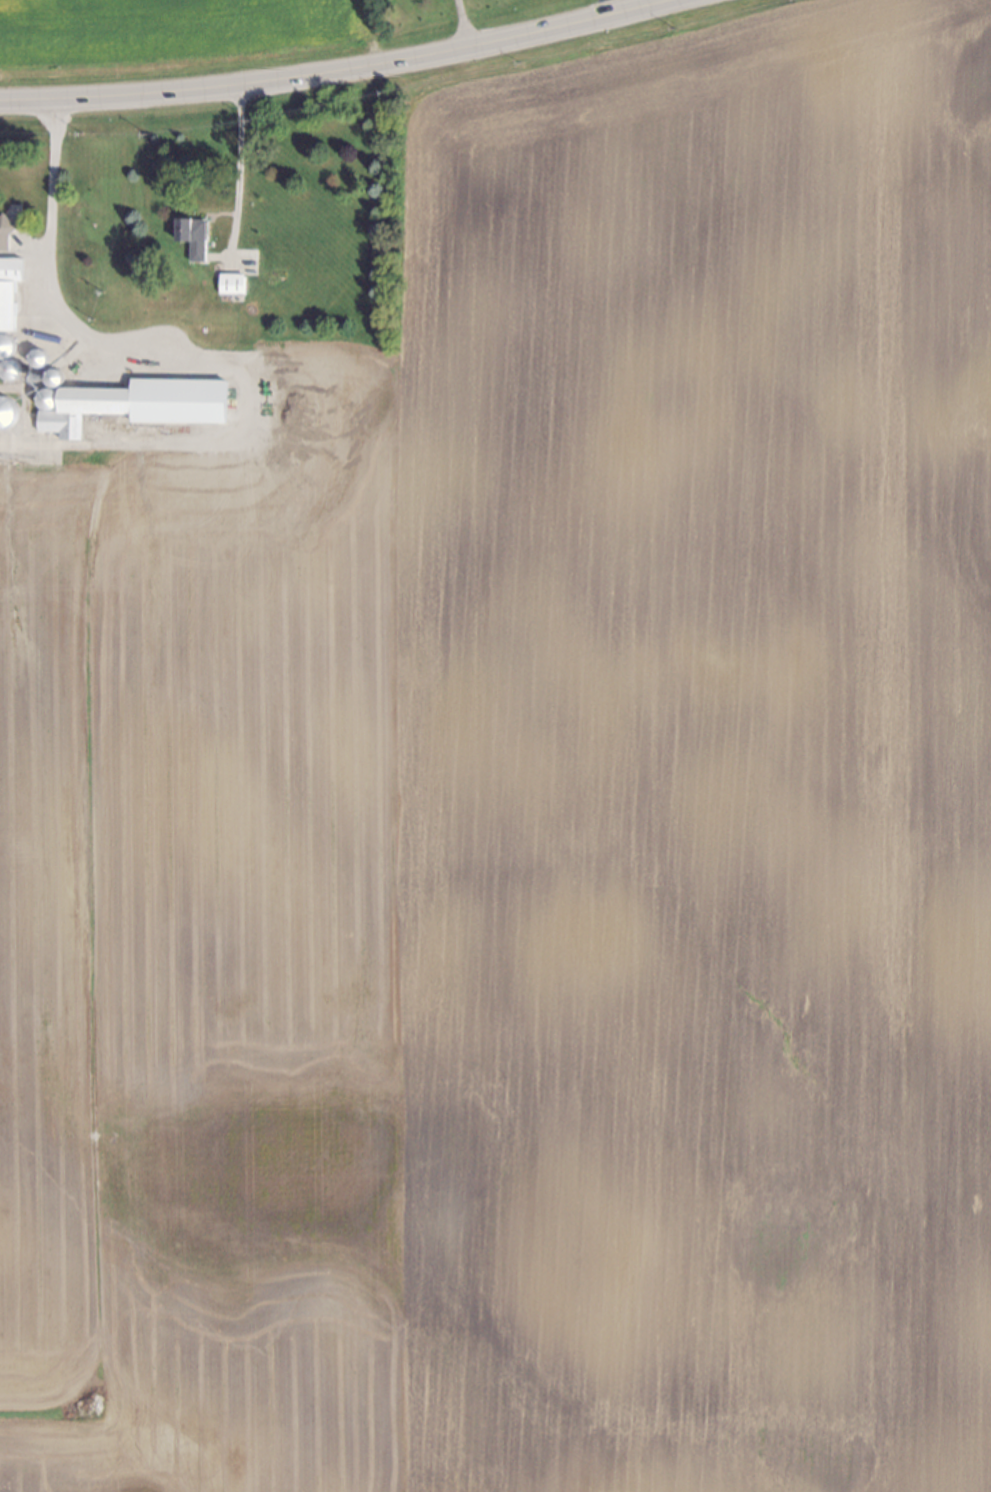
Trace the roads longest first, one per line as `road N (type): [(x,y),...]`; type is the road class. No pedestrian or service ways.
road 1 (tertiary): [(0,101),(270,79),(471,47),(661,0)]

